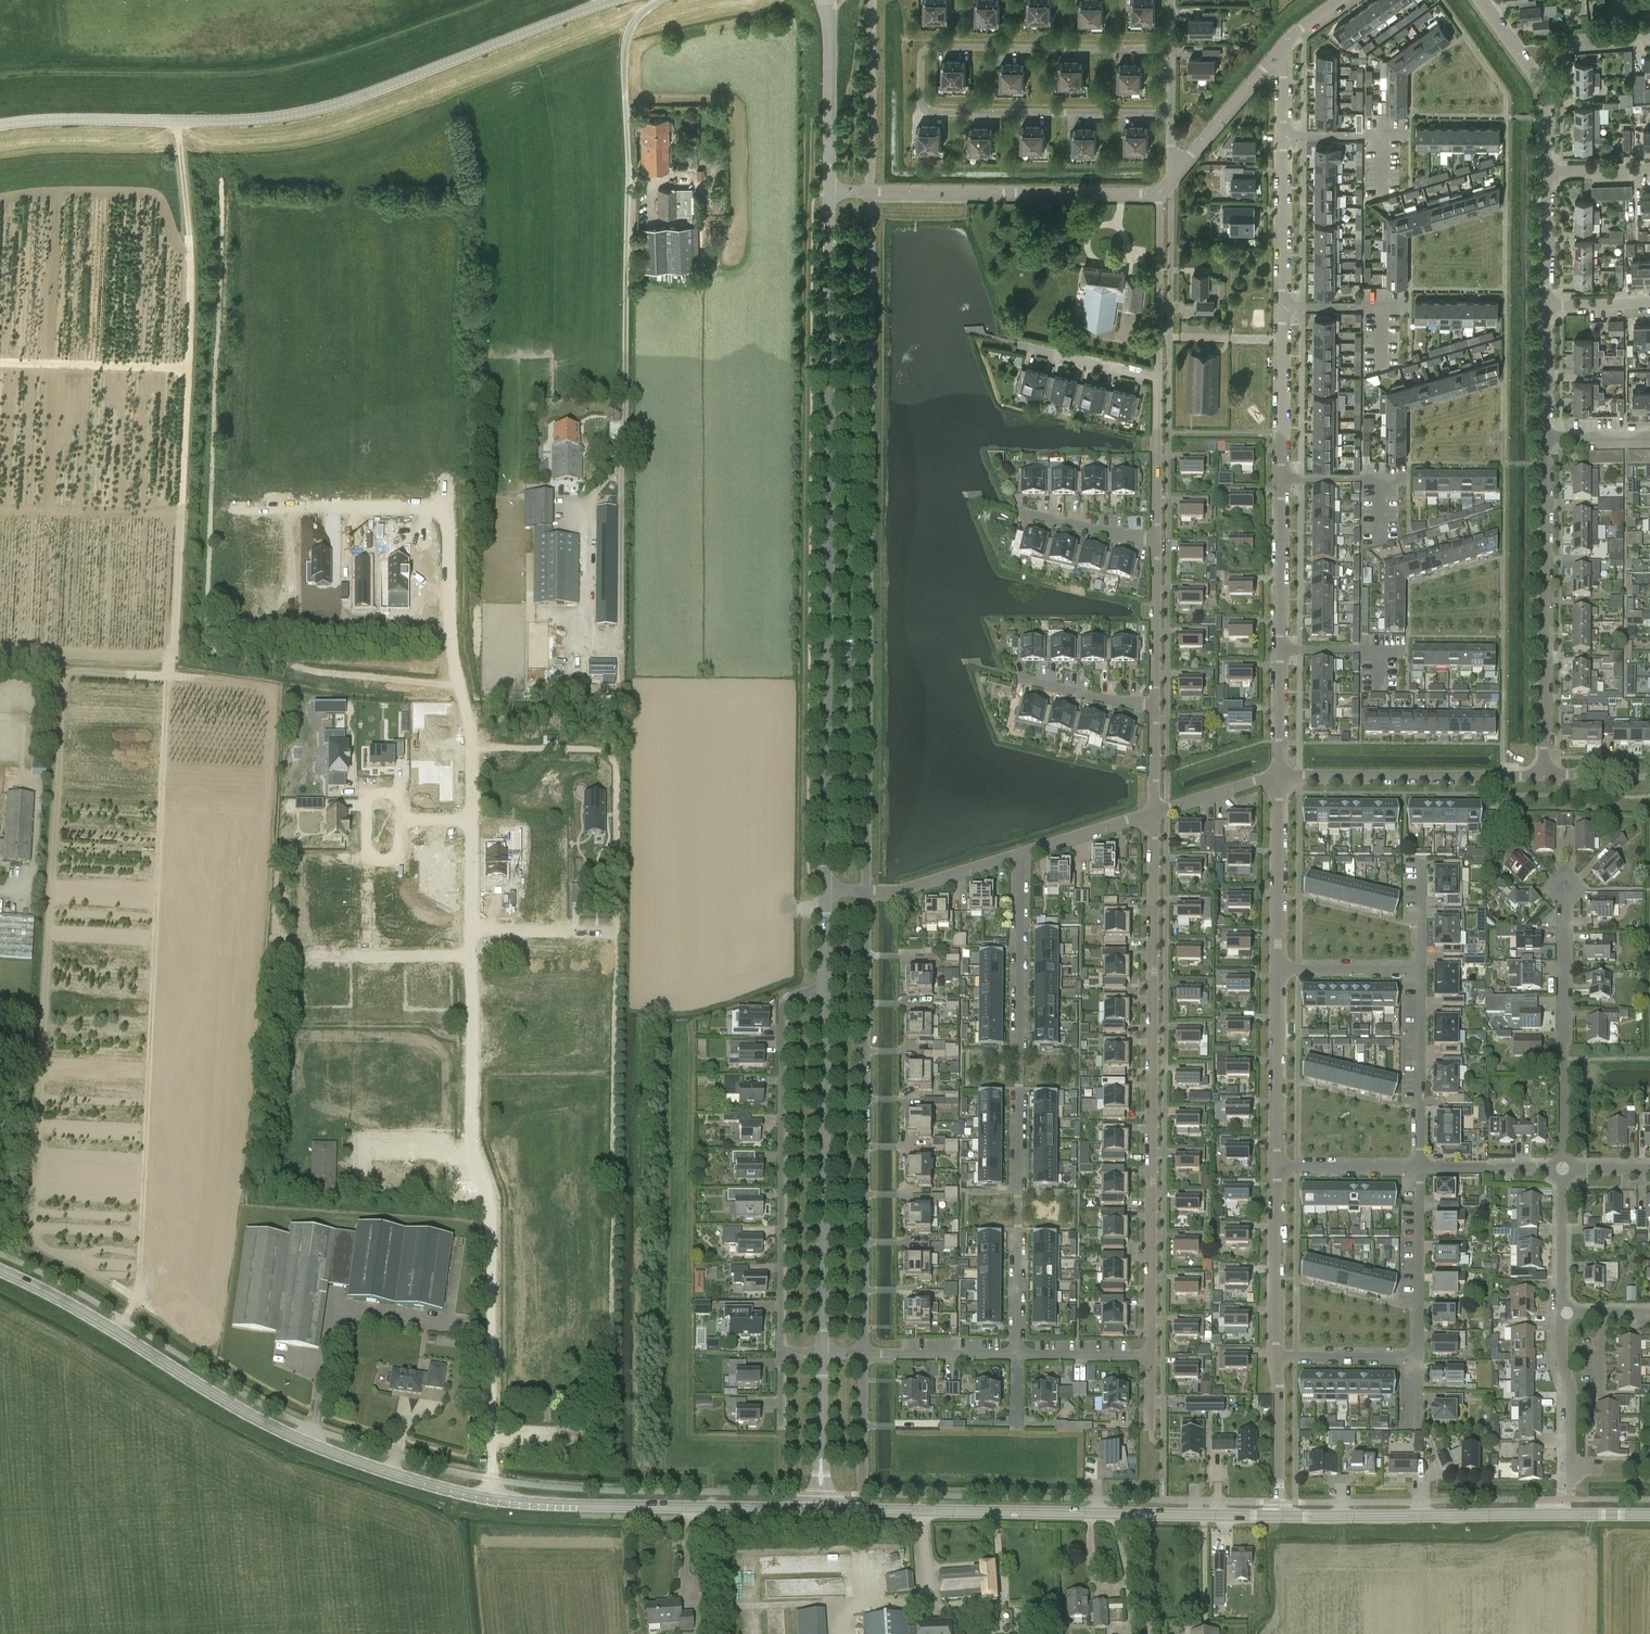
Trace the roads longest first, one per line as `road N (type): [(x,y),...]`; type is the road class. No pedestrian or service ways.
road 1 (unclassified): [(826,891),(829,192)]
road 2 (tertiary): [(0,124),(304,111),(601,4)]
road 3 (residential): [(1173,114),(930,115),(920,103),(925,50),(1172,48)]
road 4 (residential): [(1151,1356),(1155,810)]
road 5 (residential): [(468,823),(472,720),(449,640),(453,499),(236,491)]
road 6 (secondary): [(0,1271),(288,1437),(376,1470),(489,1498)]
road 7 (residential): [(489,1498),(491,1206),(471,1124),(472,959)]
road 8 (track): [(177,121),(190,331),(172,656)]
road 9 (residential): [(1019,1356),(1020,856)]
road 10 (residential): [(864,892),(862,1356)]
road 11 (secondary): [(819,1509),(1280,1516)]
road 12 (residential): [(782,1354),(782,1005),(823,988)]
road 13 (secondary): [(1280,1516),(1649,1515)]
road 14 (unclassified): [(820,1355),(823,988)]
road 15 (residential): [(1544,774),(1546,437)]
road 16 (residential): [(1160,196),(829,192)]
road 17 (residential): [(1559,1169),(1565,892)]
road 18 (residential): [(1280,777),(1544,774)]
road 19 (secondary): [(819,1509),(577,1506)]
road 20 (residential): [(1420,1169),(1422,972)]
road 21 (residential): [(1280,971),(1280,777)]
road 22 (residential): [(1280,1165),(1280,971)]
road 23 (unclassified): [(829,192),(825,0)]
road 24 (residential): [(1280,1357),(1280,1165)]
road 25 (residential): [(1546,172),(1540,85),(1480,0)]
road 26 (residential): [(1418,1358),(1420,1169)]
road 27 (residential): [(1158,383),(1160,196)]
road 28 (residential): [(472,959),(298,956)]
road 29 (residential): [(1570,1487),(1571,1398),(1558,1314)]
road 30 (residential): [(1282,309),(1283,137)]
road 31 (residential): [(1284,46),(1175,178)]
road 32 (residential): [(1280,650),(1281,479)]
road 33 (residential): [(1281,479),(1282,309)]
road 34 (residential): [(1157,707),(1157,543)]
road 35 (residential): [(404,824),(404,794),(369,794),(368,855),(403,856)]
road 36 (residential): [(864,892),(903,889),(1020,856)]
road 37 (residential): [(1157,543),(1158,383)]
road 38 (residential): [(862,1356),(1019,1356)]
road 39 (unclassified): [(819,1509),(820,1355)]
road 40 (residential): [(1558,1314),(1559,1169)]
road 41 (residential): [(1280,1502),(1280,1357)]
road 42 (residential): [(1157,543),(1017,510)]
road 43 (residential): [(1020,856),(1155,810)]
road 44 (residential): [(1280,971),(1422,972)]
road 45 (residential): [(471,935),(612,933)]
road 46 (residential): [(1158,383),(1022,349)]
road 47 (residential): [(1420,1169),(1280,1165)]
road 48 (residential): [(1157,707),(1021,678)]
road 49 (residential): [(1559,1169),(1420,1169)]
road 50 (residential): [(1280,1357),(1418,1358)]
road 51 (residential): [(1546,437),(1547,304)]
road 52 (residential): [(1547,304),(1546,172)]
road 53 (residential): [(1019,1356),(1151,1356)]
road 54 (residential): [(1155,810),(1280,777)]
road 55 (residential): [(1280,777),(1280,650)]

